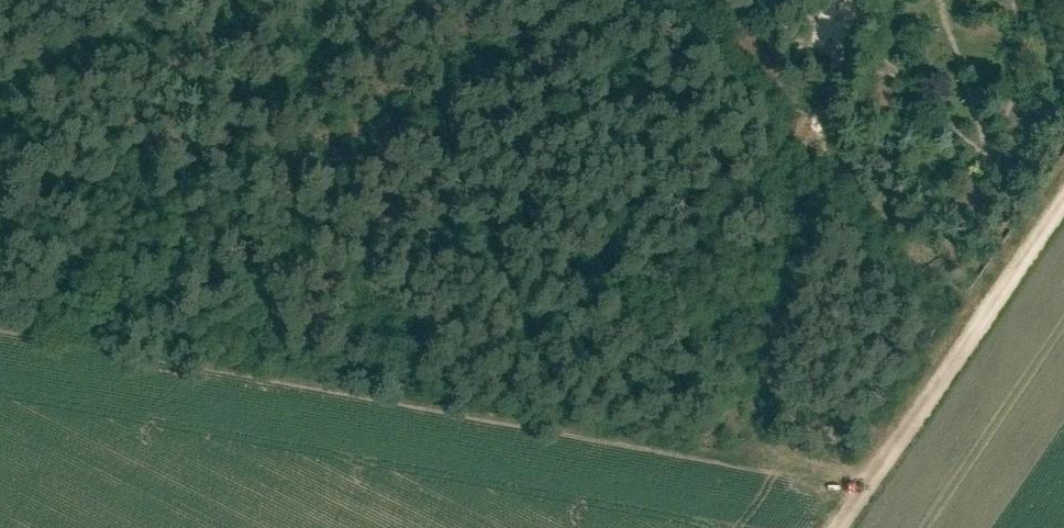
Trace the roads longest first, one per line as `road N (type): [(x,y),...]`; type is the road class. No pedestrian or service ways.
road 1 (track): [(878,466),(779,442),(763,429),(758,411),(815,113)]
road 2 (track): [(834,527),(1063,198)]

